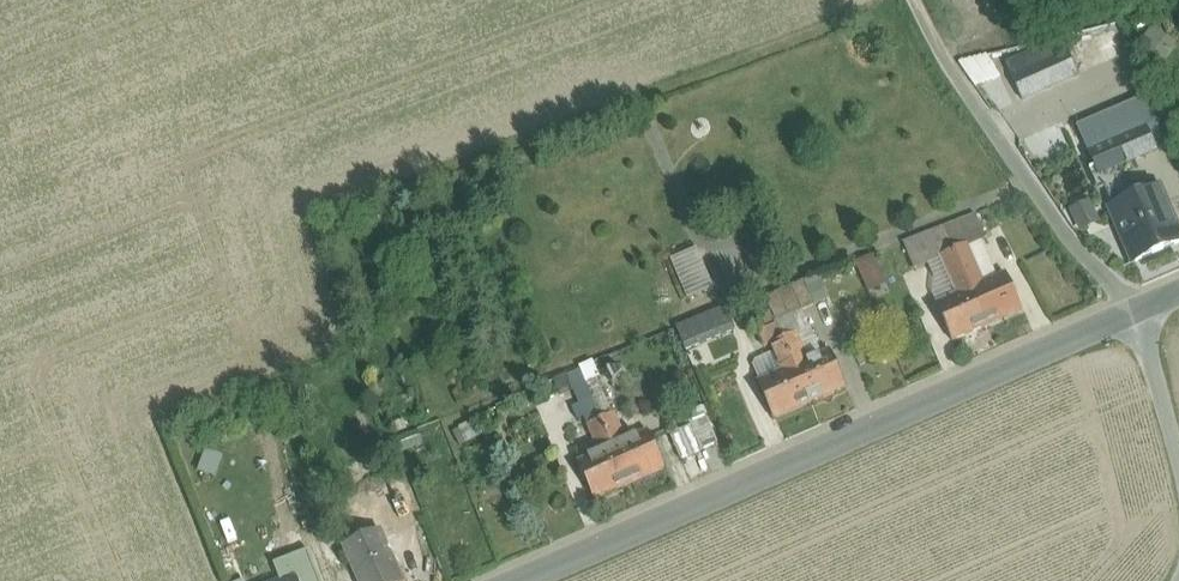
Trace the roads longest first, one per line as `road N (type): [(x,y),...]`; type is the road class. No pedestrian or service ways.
road 1 (unclassified): [(492,580),(1139,314)]
road 2 (unclassified): [(912,0),(1074,246),(1139,314)]
road 3 (unclassified): [(1139,314),(1178,475)]

